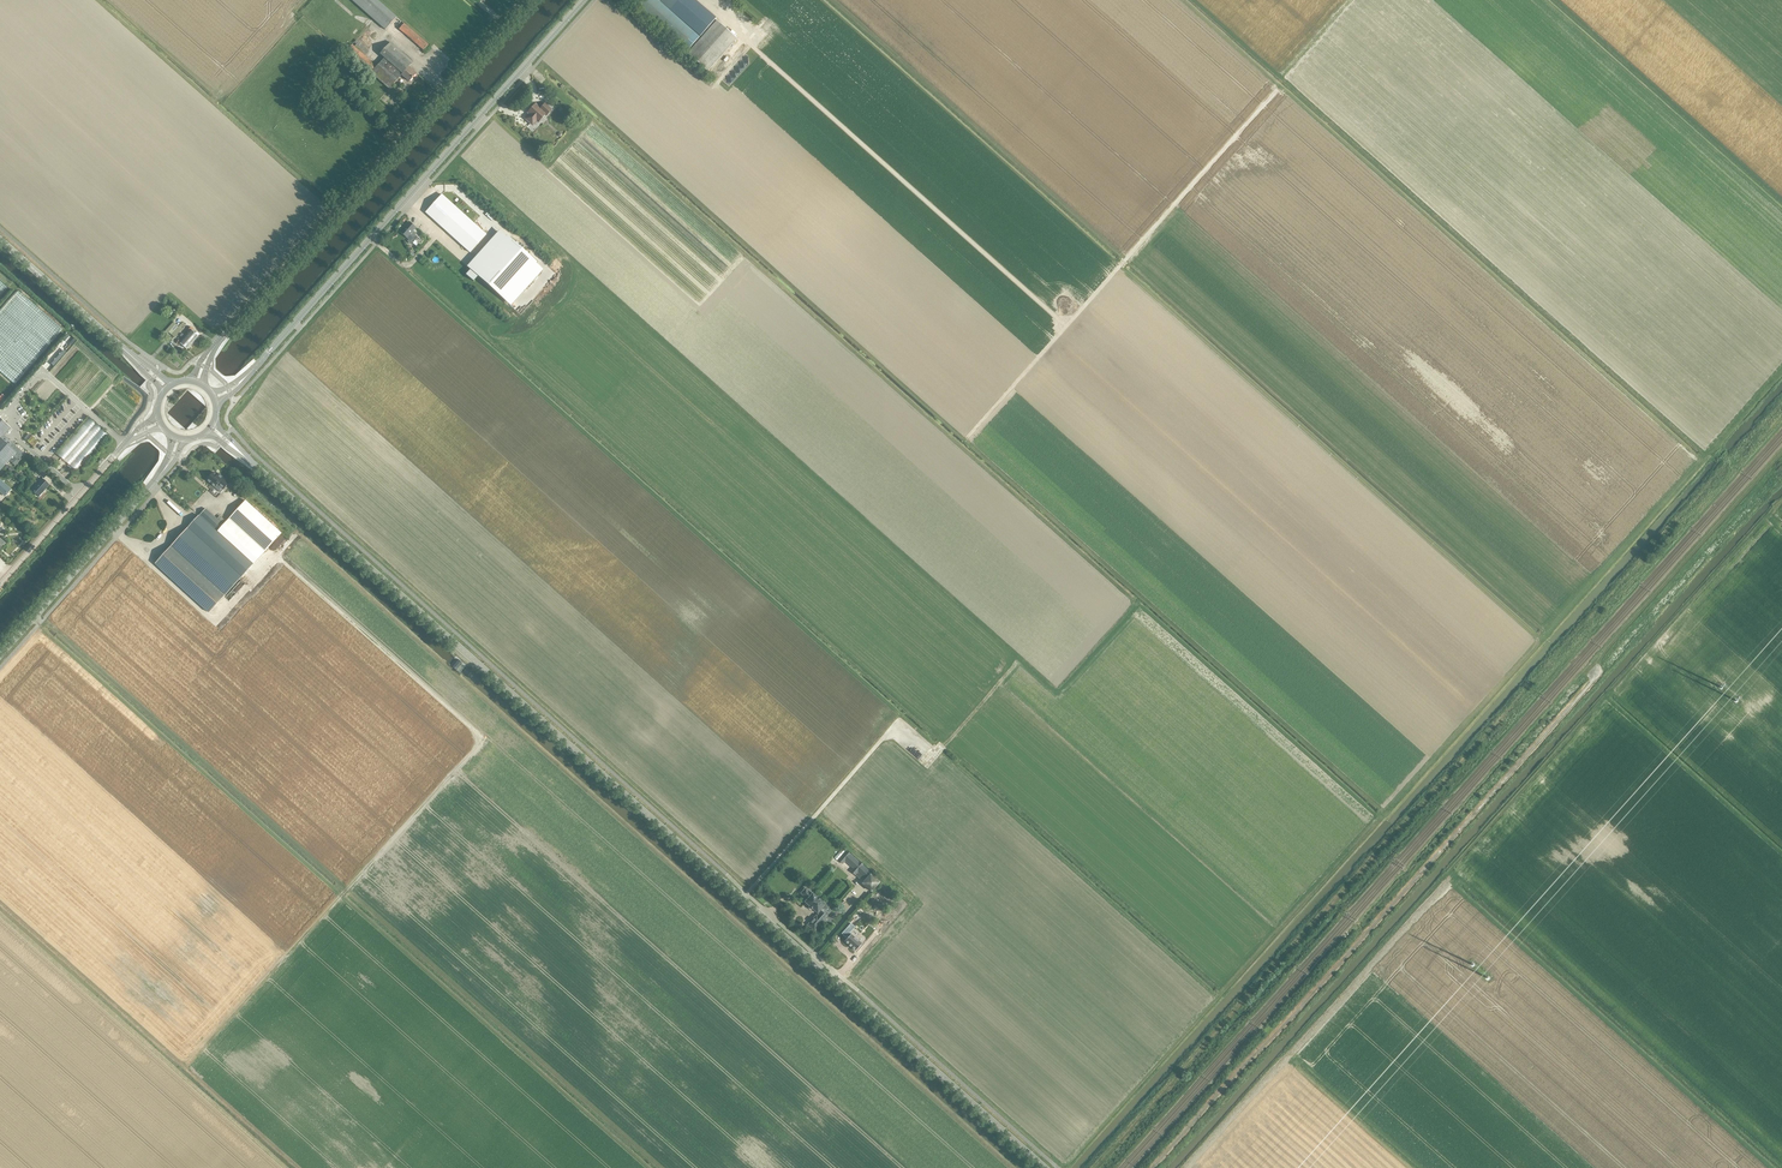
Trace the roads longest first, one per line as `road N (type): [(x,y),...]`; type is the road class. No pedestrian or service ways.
road 1 (secondary): [(1045,1167),(248,459)]
road 2 (track): [(1096,1167),(1781,420)]
road 3 (track): [(753,47),(1067,326),(1278,89)]
road 4 (tertiary): [(252,372),(584,0)]
road 5 (unclassified): [(211,349),(524,0)]
road 6 (track): [(1015,664),(937,752),(889,732),(741,897)]
road 7 (track): [(1595,672),(1610,646),(1781,454)]
road 8 (secondary): [(0,655),(162,473)]
road 9 (secondary): [(144,367),(0,240)]
road 10 (tertiary): [(115,456),(0,584)]
road 11 (track): [(1067,326),(968,437)]

